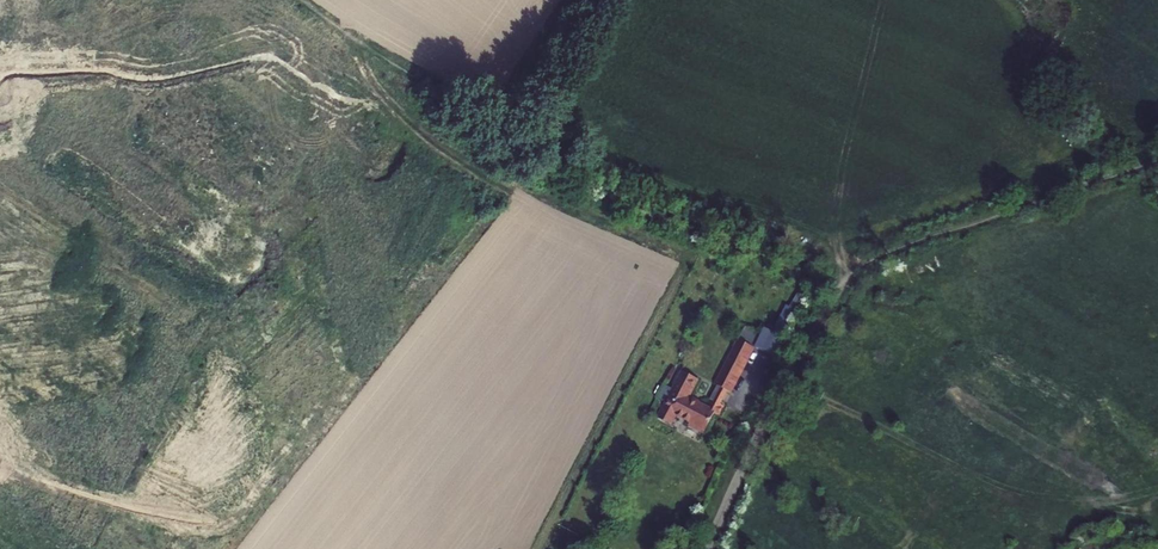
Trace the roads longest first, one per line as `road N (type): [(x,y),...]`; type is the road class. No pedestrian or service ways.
road 1 (track): [(1157,159),(870,259),(837,288),(781,390),(712,548)]

